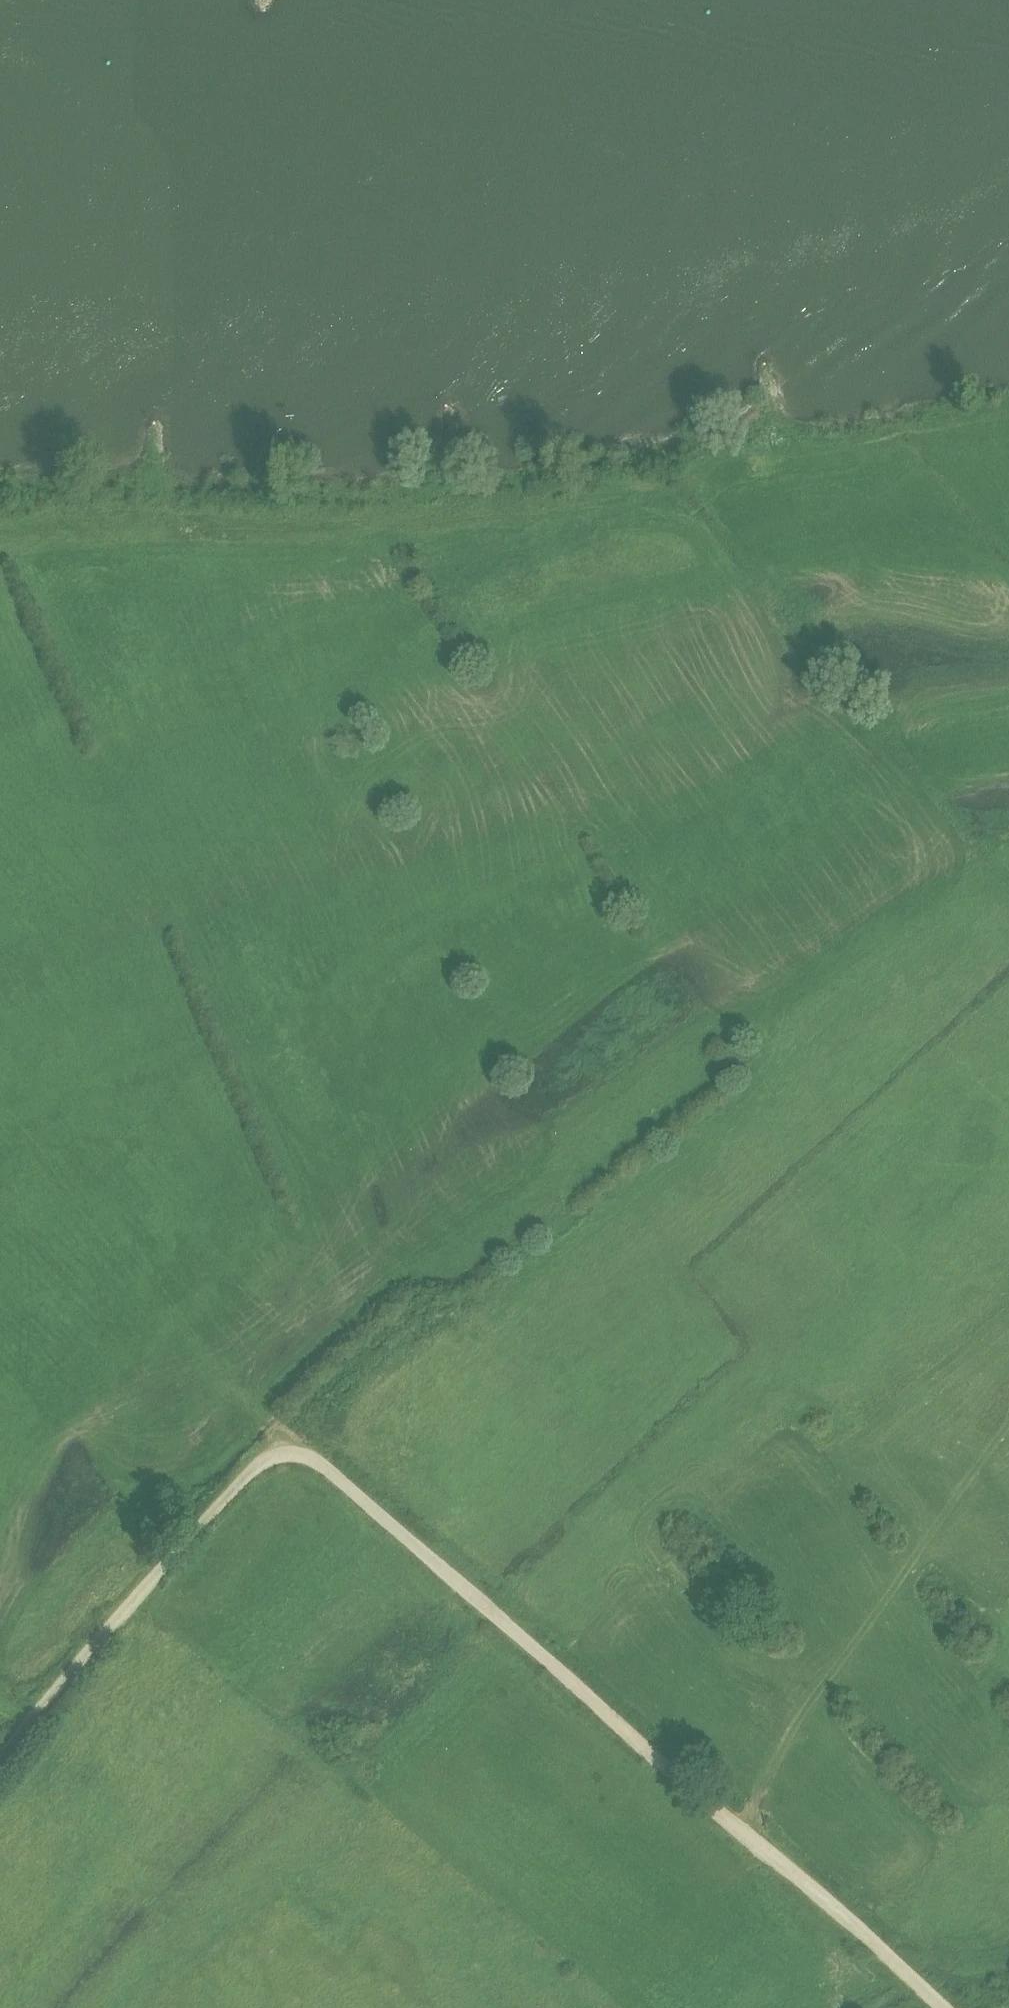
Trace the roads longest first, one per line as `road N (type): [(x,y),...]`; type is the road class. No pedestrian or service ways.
road 1 (track): [(946,2007),(314,1459),(288,1456),(261,1466),(0,1759)]

